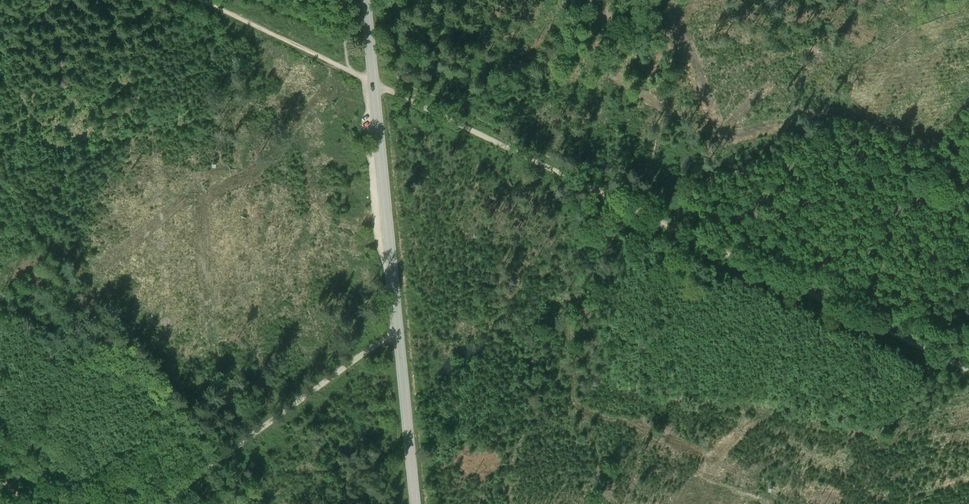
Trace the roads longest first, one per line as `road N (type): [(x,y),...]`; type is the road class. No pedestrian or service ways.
road 1 (track): [(348,69),(968,370)]
road 2 (unclassified): [(418,503),(370,0)]
road 3 (track): [(153,503),(402,324)]
road 4 (track): [(205,0),(348,69)]

